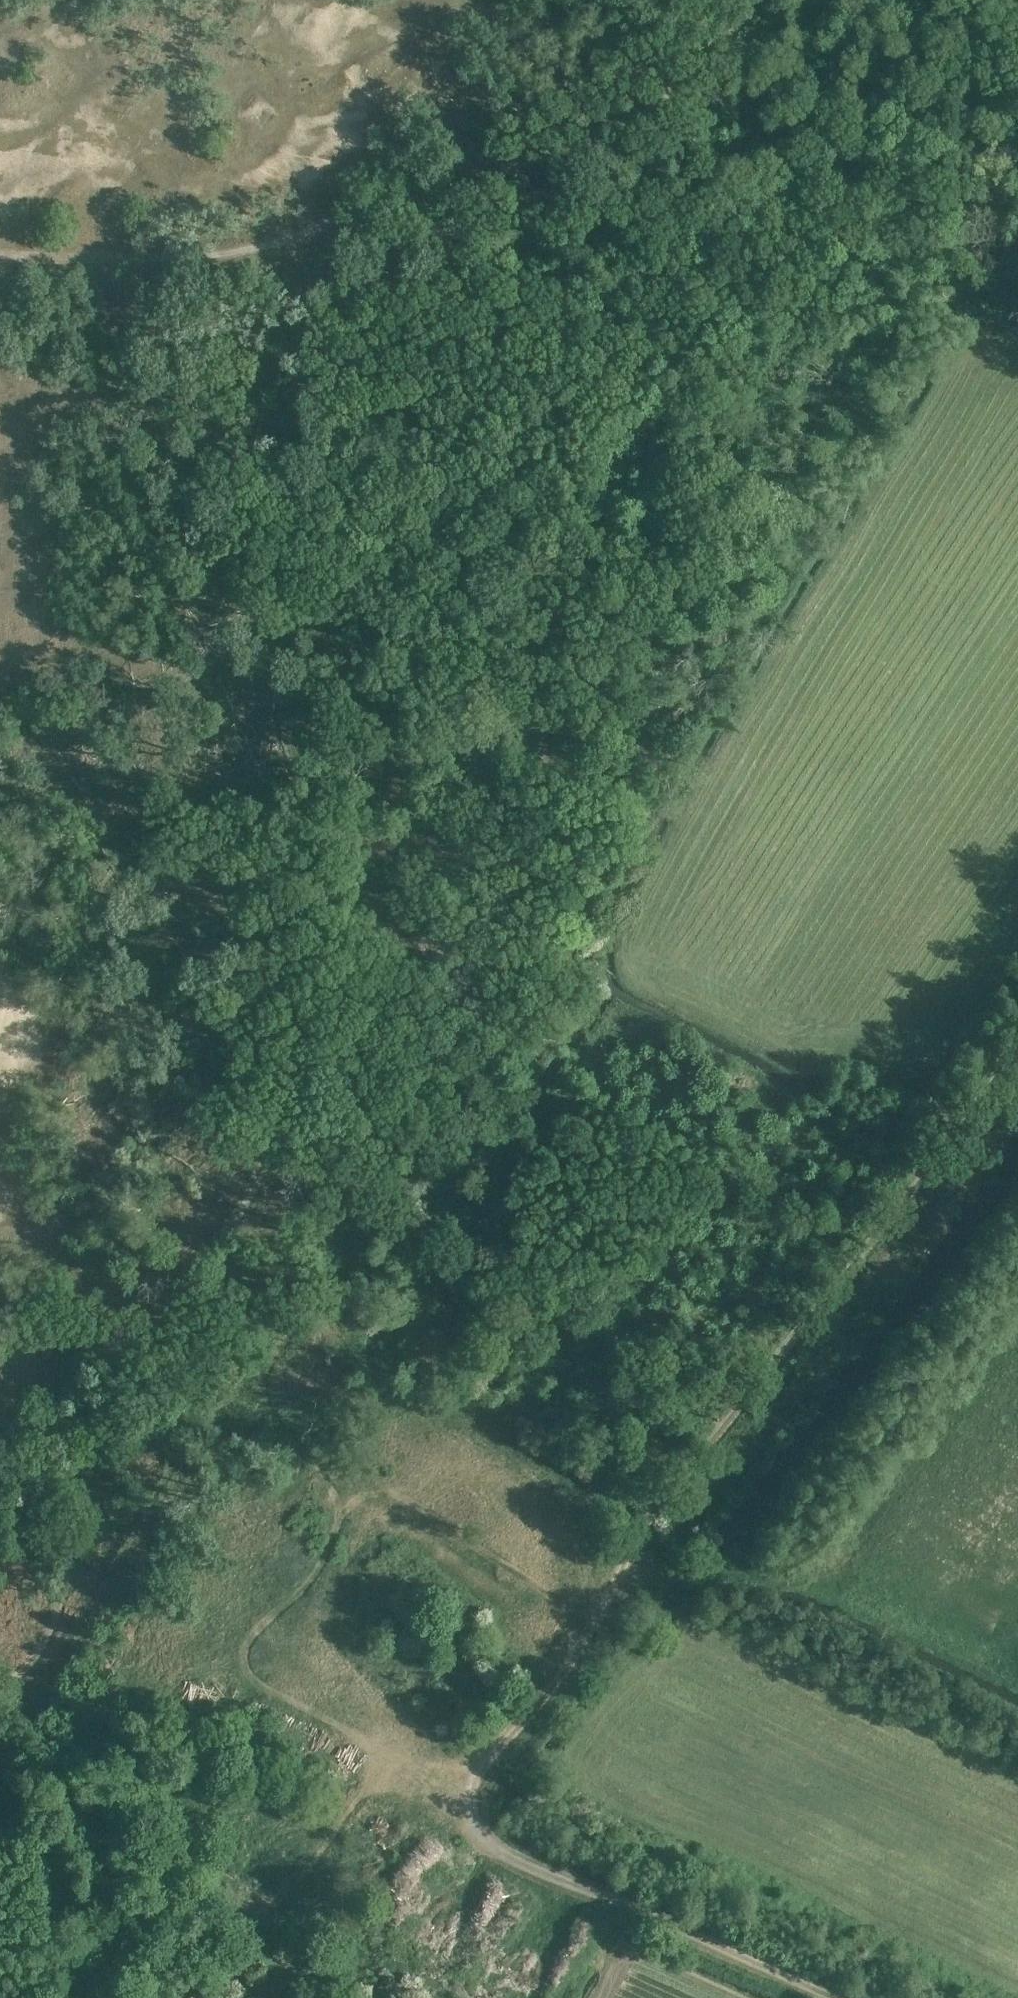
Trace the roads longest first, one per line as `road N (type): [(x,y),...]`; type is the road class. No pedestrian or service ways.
road 1 (track): [(823,1997),(524,1861)]
road 2 (track): [(623,185),(717,0)]

